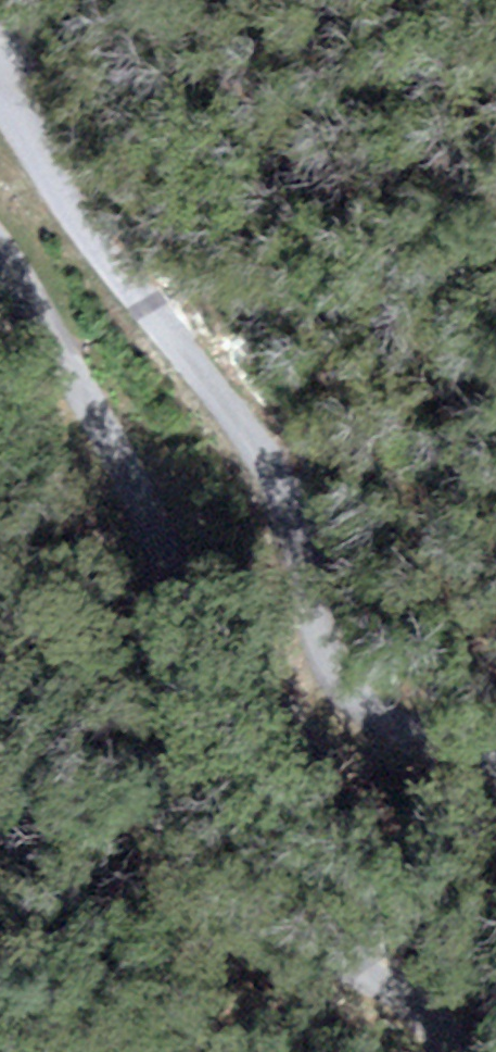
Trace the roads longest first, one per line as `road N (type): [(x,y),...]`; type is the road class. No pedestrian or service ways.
road 1 (unclassified): [(0,253),(155,552),(166,815),(179,865),(206,906),(249,934),(388,985),(453,1051)]
road 2 (unclassified): [(495,767),(367,716),(337,686),(316,647),(285,495),(71,210),(0,69)]

